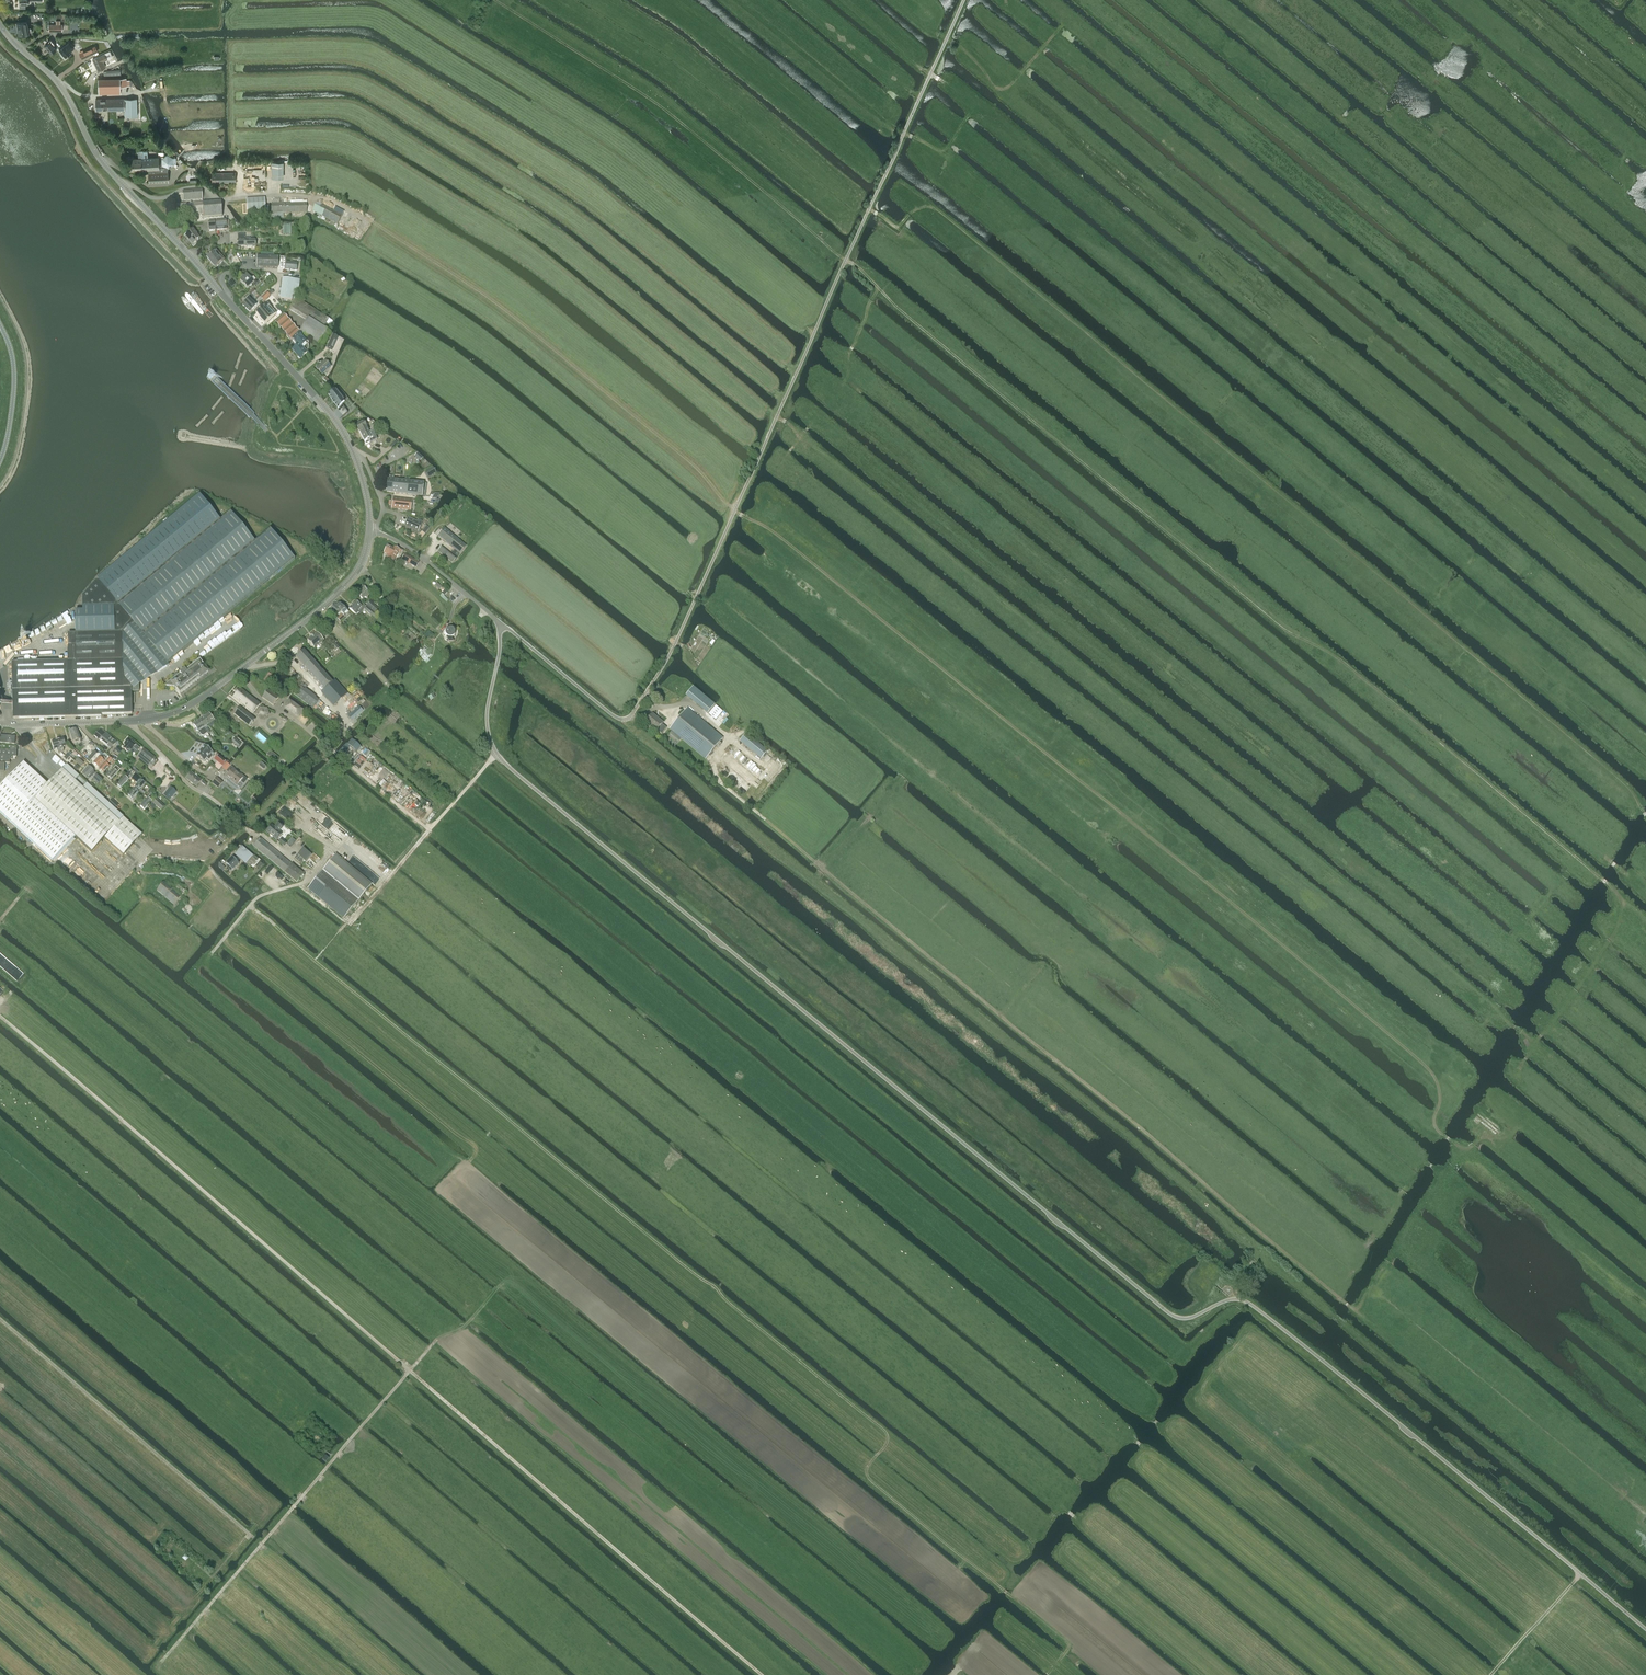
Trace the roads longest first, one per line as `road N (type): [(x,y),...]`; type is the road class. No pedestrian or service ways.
road 1 (track): [(1470,1149),(1437,1130),(1441,1090),(1430,1068),(1126,815),(777,532),(734,511),(698,470),(503,309),(370,221),(318,198)]
road 2 (track): [(1645,919),(1473,767),(1336,657),(1240,593),(640,91),(490,0)]
road 3 (track): [(1046,1674),(1066,1640),(869,1479),(886,1432),(250,906),(210,955)]
road 4 (track): [(1439,1174),(1391,1259),(1351,1309),(727,786),(717,757),(730,739)]
road 5 (track): [(0,1016),(764,1674)]
road 6 (unclassified): [(499,621),(611,714),(632,716),(667,660),(963,0)]
road 7 (track): [(1645,815),(1612,772),(956,225)]
road 8 (tertiary): [(370,531),(359,465),(336,421),(109,170),(61,86),(0,24)]
road 9 (tertiary): [(0,724),(146,719),(189,705),(342,589),(363,561),(370,531)]
road 10 (track): [(160,1661),(439,1335)]
road 11 (track): [(253,1537),(0,1318)]
road 12 (track): [(412,1674),(259,1542)]
road 13 (track): [(1522,1064),(1628,902)]
road 14 (track): [(0,479),(22,385),(17,343),(0,311)]
road 15 (track): [(1065,24),(1002,89),(945,39)]
road 16 (unclassified): [(499,621),(418,555),(370,531)]
road 17 (track): [(250,906),(311,876),(244,827)]
road 18 (track): [(153,1648),(249,1534)]
road 19 (tertiary): [(0,459),(14,371),(0,324)]
road 20 (track): [(1490,1674),(1580,1572)]
road 21 (track): [(428,830),(340,931)]

